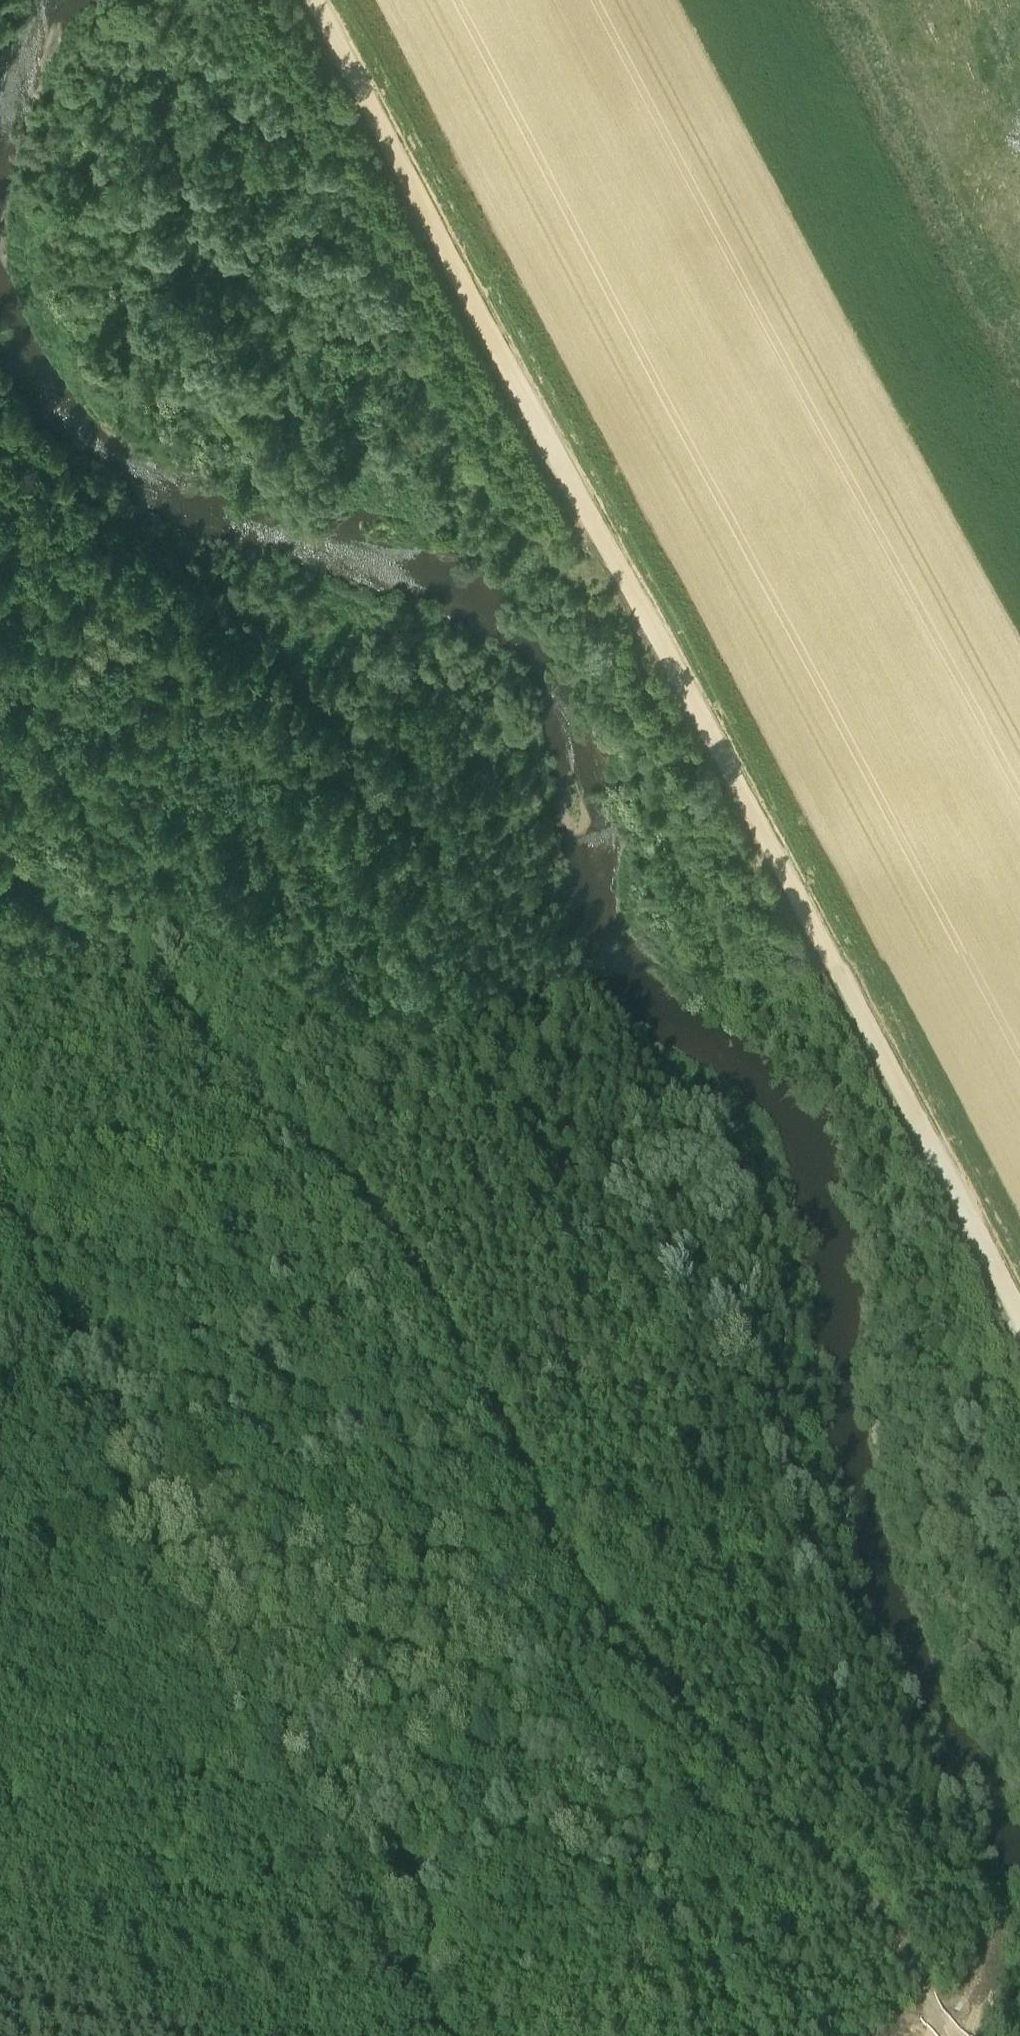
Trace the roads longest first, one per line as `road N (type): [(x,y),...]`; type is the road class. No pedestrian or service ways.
road 1 (track): [(0,832),(137,998),(348,1199),(588,1590),(690,1733),(770,1820),(861,1893),(899,1937),(935,2000),(970,2035)]
road 2 (track): [(1019,1329),(320,0)]

